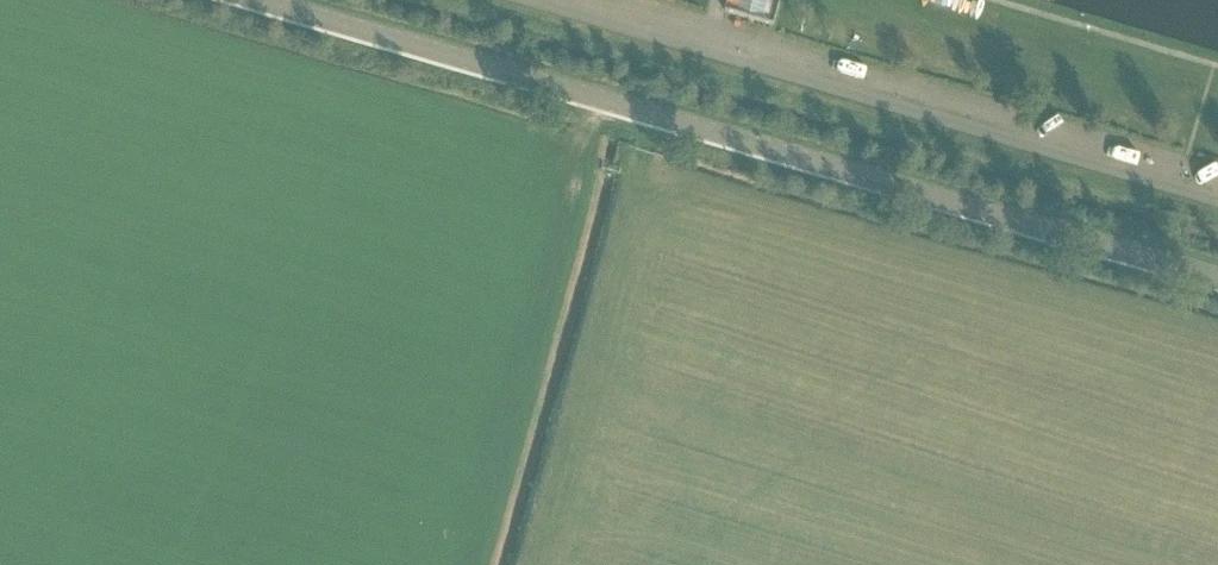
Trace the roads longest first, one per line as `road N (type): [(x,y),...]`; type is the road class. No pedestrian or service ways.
road 1 (tertiary): [(1217,281),(254,0)]

